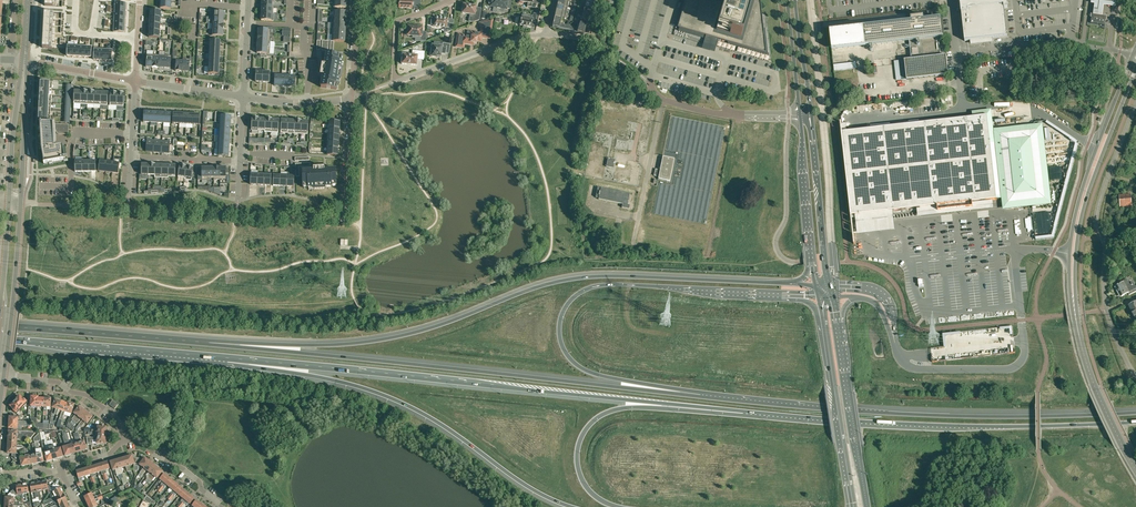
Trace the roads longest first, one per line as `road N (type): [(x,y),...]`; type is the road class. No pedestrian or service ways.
road 1 (motorway): [(795,284),(593,276),(373,341),(209,342)]
road 2 (trunk): [(1135,412),(954,416),(700,396)]
road 3 (secondary): [(1135,470),(1085,357),(1072,273),(1087,186),(1135,58)]
road 4 (trunk): [(700,396),(576,365),(560,335),(568,304),(582,292),(614,285),(800,296)]
road 5 (trunk): [(743,412),(942,426),(1135,422)]
road 6 (motorway): [(225,358),(393,400),(571,506)]
road 7 (motorway): [(495,374),(209,342)]
road 8 (motorway): [(225,358),(501,386)]
road 9 (trunk): [(617,506),(595,496),(579,474),(581,437),(598,417),(627,408),(743,412)]
road 10 (trunk): [(501,386),(743,412)]
road 11 (motorway): [(0,339),(225,358)]
road 12 (primary): [(867,506),(833,295)]
road 13 (unclassified): [(1135,375),(1105,298),(1105,245),(1096,224),(1110,174)]
road 14 (motorway): [(209,342),(0,326)]
road 15 (trunk): [(700,396),(495,374)]
road 16 (primary): [(822,314),(851,503)]
road 17 (primary): [(830,286),(812,115)]
road 18 (tertiary): [(4,375),(21,204)]
road 19 (residential): [(399,80),(546,35)]
road 20 (primary): [(800,115),(812,263)]
road 21 (residential): [(125,442),(117,419),(85,394),(18,376)]
road 22 (tertiary): [(21,204),(24,73)]
road 23 (tertiary): [(24,73),(9,203)]
road 24 (residential): [(222,506),(182,467),(137,439),(125,442)]
road 25 (unclassified): [(399,80),(397,21),(453,0)]

